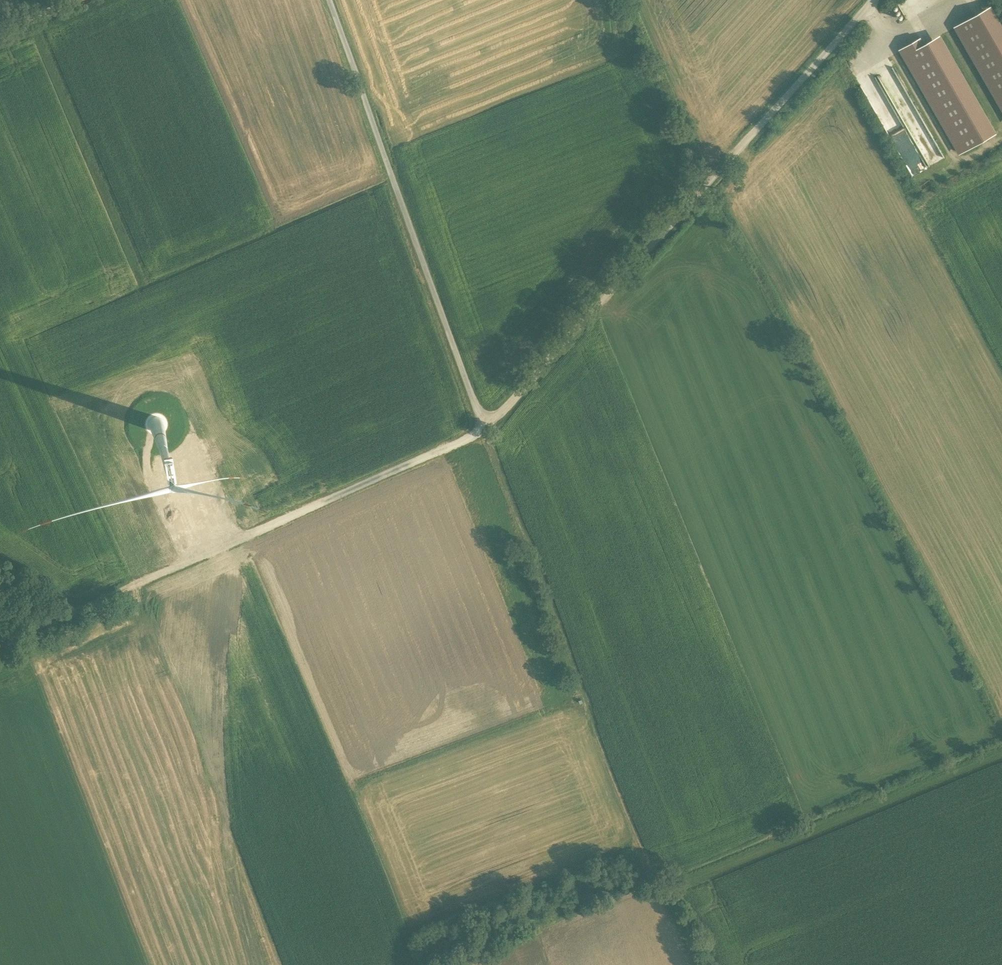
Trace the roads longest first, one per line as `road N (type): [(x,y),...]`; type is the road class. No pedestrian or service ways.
road 1 (track): [(874,0),(483,427),(0,644)]
road 2 (unclassified): [(483,427),(329,0)]

